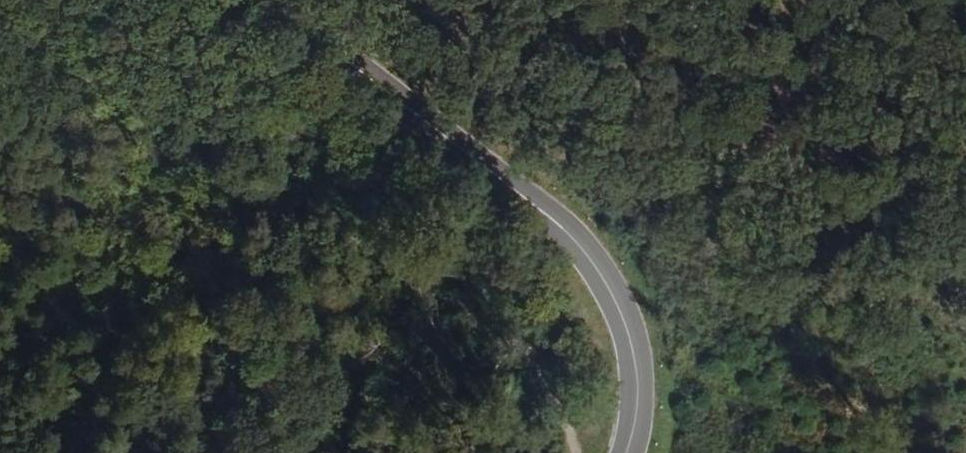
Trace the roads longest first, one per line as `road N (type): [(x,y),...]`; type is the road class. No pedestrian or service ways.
road 1 (track): [(573,452),(552,383),(462,233),(284,147),(30,0)]
road 2 (secondary): [(633,452),(643,410),(626,303),(589,238),(254,0)]

